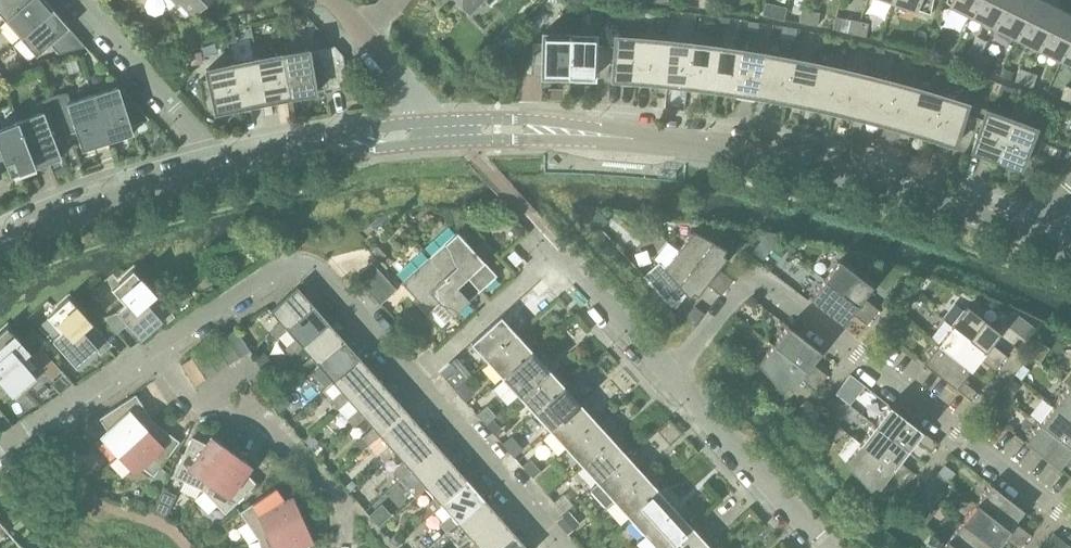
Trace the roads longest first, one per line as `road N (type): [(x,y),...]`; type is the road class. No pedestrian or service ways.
road 1 (residential): [(147,352),(283,262),(306,260),(565,547)]
road 2 (residential): [(1070,520),(753,271),(671,376)]
road 3 (tertiary): [(1030,235),(813,166),(558,133)]
road 4 (residential): [(339,547),(338,510),(317,480),(279,444),(220,407),(182,401),(147,352)]
road 5 (tertiary): [(0,242),(222,169)]
road 6 (residential): [(828,547),(671,376)]
road 7 (residential): [(222,169),(82,0)]
road 8 (residential): [(0,446),(147,352)]
road 9 (residential): [(671,376),(560,253)]
road 10 (residential): [(440,121),(334,0)]
road 11 (tertiary): [(222,169),(353,143)]
road 12 (tertiary): [(558,133),(524,120),(440,121)]

